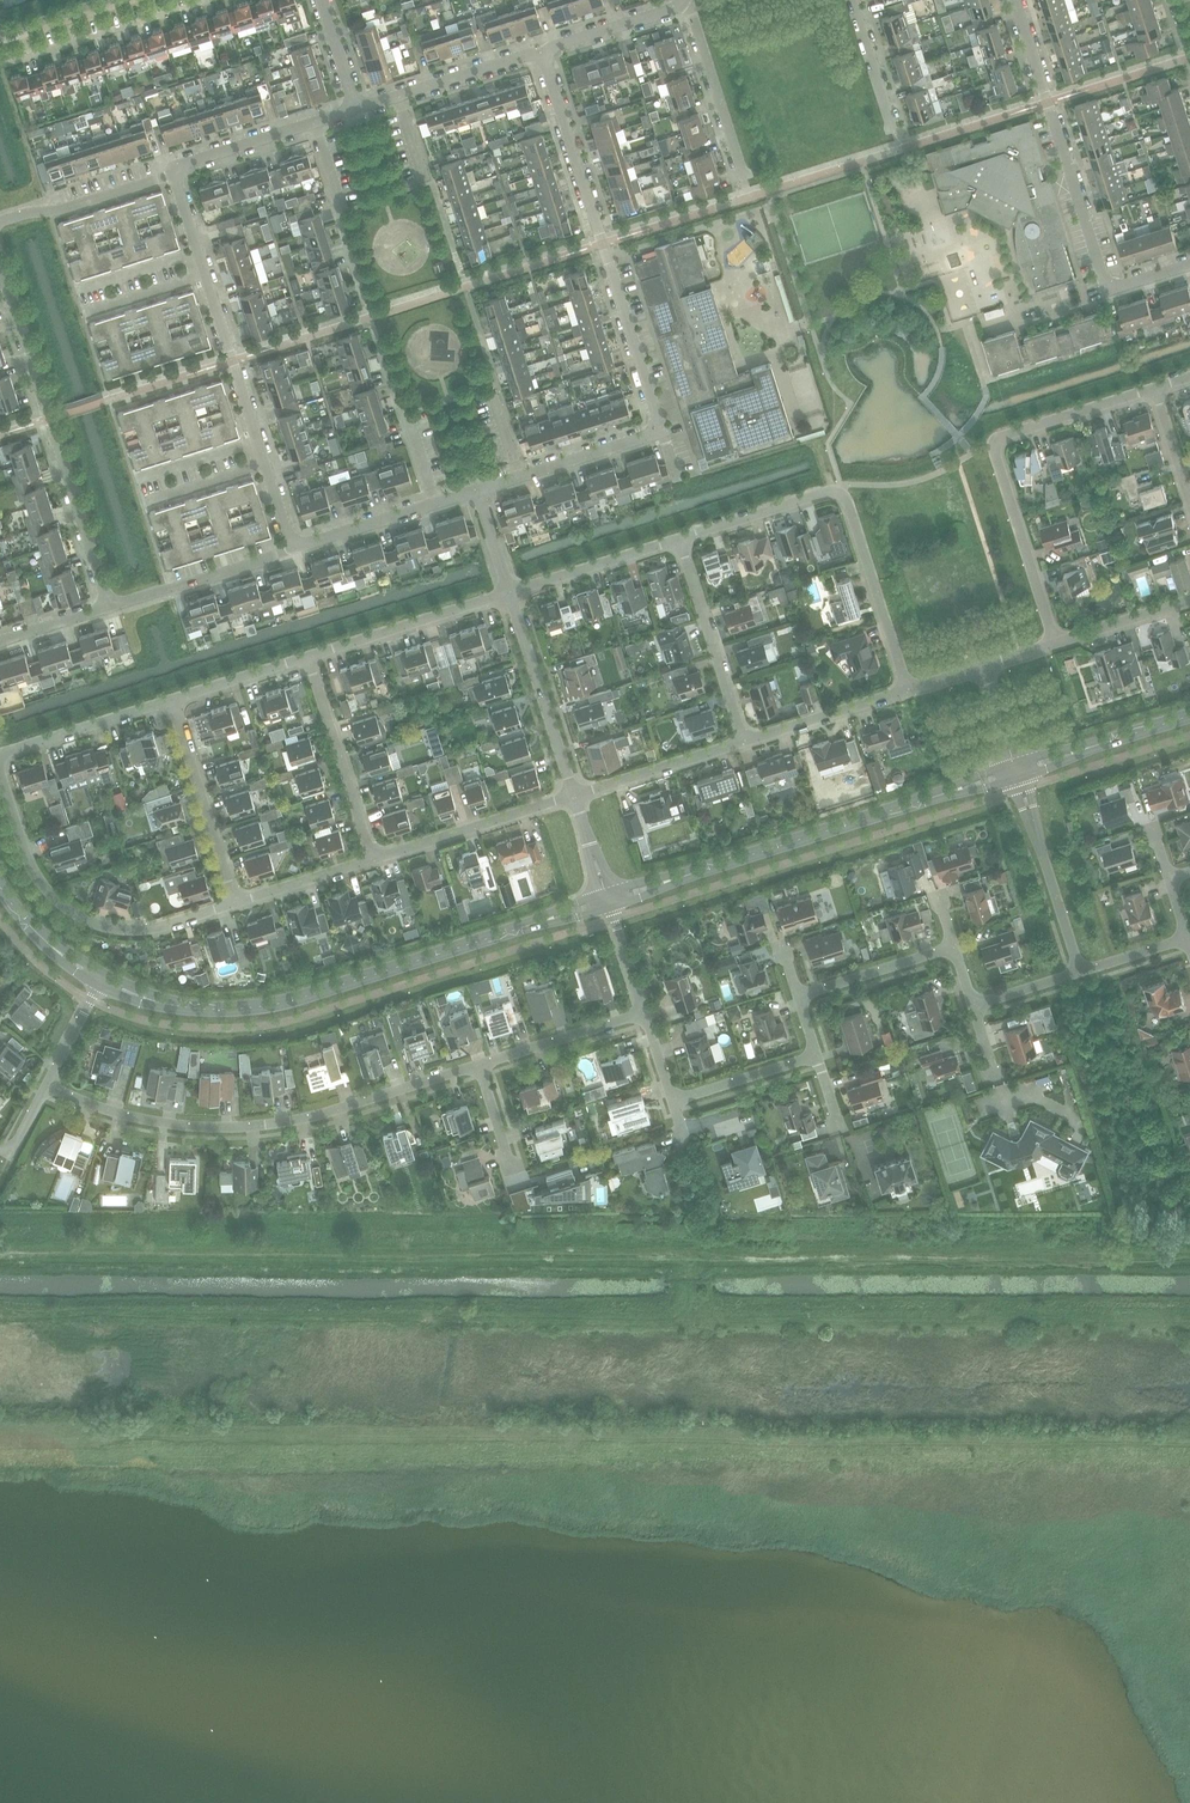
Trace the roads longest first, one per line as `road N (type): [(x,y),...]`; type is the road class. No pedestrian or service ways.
road 1 (residential): [(48,1087),(148,1121),(205,1128),(312,1118),(480,1066)]
road 2 (residential): [(660,426),(541,52)]
road 3 (tertiary): [(163,1003),(250,1009),(294,1001),(533,924)]
road 4 (residential): [(1052,642),(996,441),(1155,389)]
road 5 (residential): [(909,688),(840,493),(680,539)]
road 6 (residential): [(106,608),(0,272)]
road 7 (residential): [(234,900),(141,928),(70,911),(32,865),(0,784)]
road 8 (residential): [(1111,283),(1014,0)]
road 9 (tertiary): [(685,875),(945,793)]
road 10 (residential): [(574,795),(370,857)]
road 11 (residential): [(574,795),(509,592)]
road 12 (residential): [(308,656),(509,592)]
road 13 (residential): [(234,900),(171,699)]
road 14 (residential): [(742,740),(680,539)]
road 15 (residential): [(370,857),(308,656)]
road 16 (residential): [(748,200),(689,3)]
road 17 (residential): [(106,608),(287,550)]
road 18 (residential): [(680,539),(509,592)]
road 19 (residential): [(0,749),(171,699)]
road 20 (residential): [(742,740),(574,795)]
road 21 (residential): [(909,688),(742,740)]
road 22 (residential): [(253,445),(201,280)]
road 23 (residential): [(0,223),(164,170)]
road 24 (residential): [(480,1066),(644,1014)]
road 25 (residential): [(797,996),(954,946)]
road 26 (residential): [(164,170),(319,119)]
road 27 (residential): [(541,52),(689,3)]
road 28 (residential): [(894,149),(851,0)]
road 29 (residential): [(287,550),(432,504)]
road 30 (residential): [(671,1101),(816,1055)]
road 31 (residential): [(1082,972),(1035,828)]
road 32 (residential): [(518,476),(660,426)]
road 33 (residential): [(400,95),(541,52)]
road 34 (residential): [(171,699),(308,656)]
road 35 (residential): [(1052,642),(1189,599)]
road 36 (residential): [(370,857),(234,900)]
road 37 (residential): [(0,37),(114,0)]

